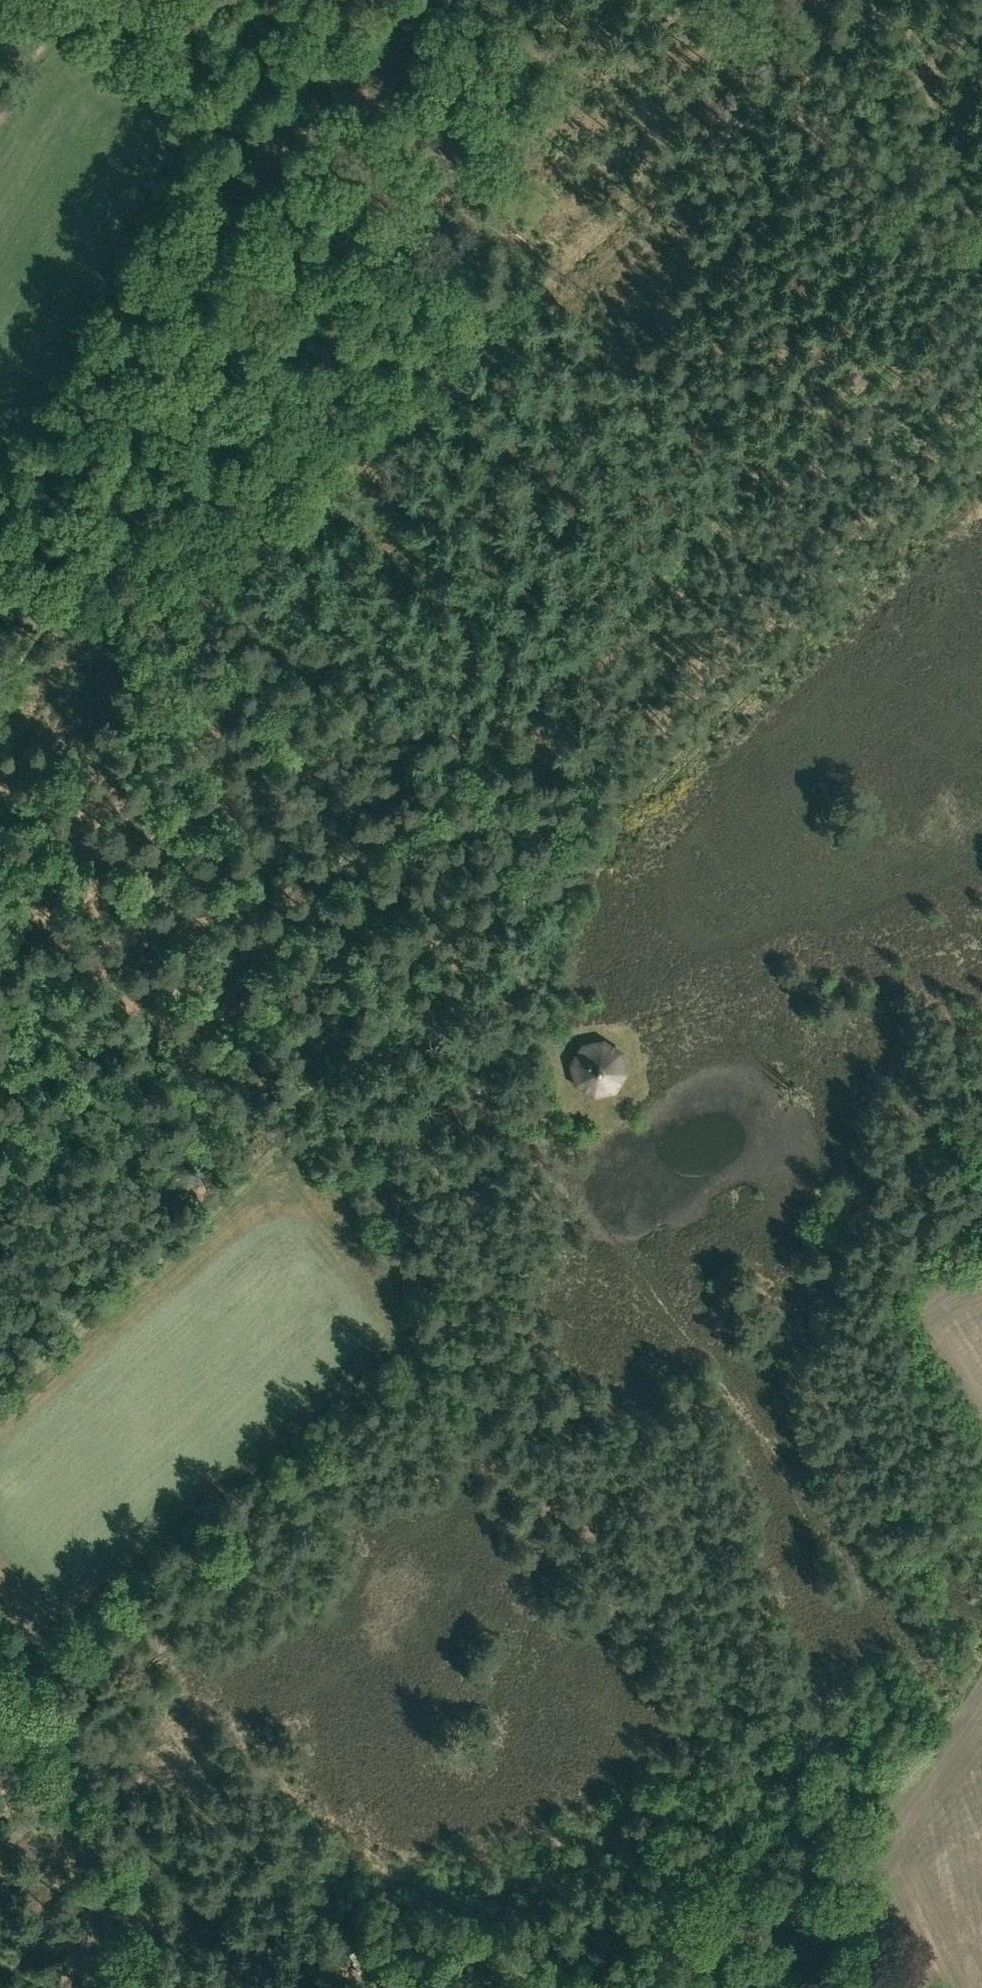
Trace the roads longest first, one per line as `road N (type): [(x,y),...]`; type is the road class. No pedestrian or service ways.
road 1 (track): [(499,1987),(587,1948),(662,1929),(738,1923),(850,1889)]
road 2 (unclassified): [(119,1987),(48,1769),(0,1658)]

